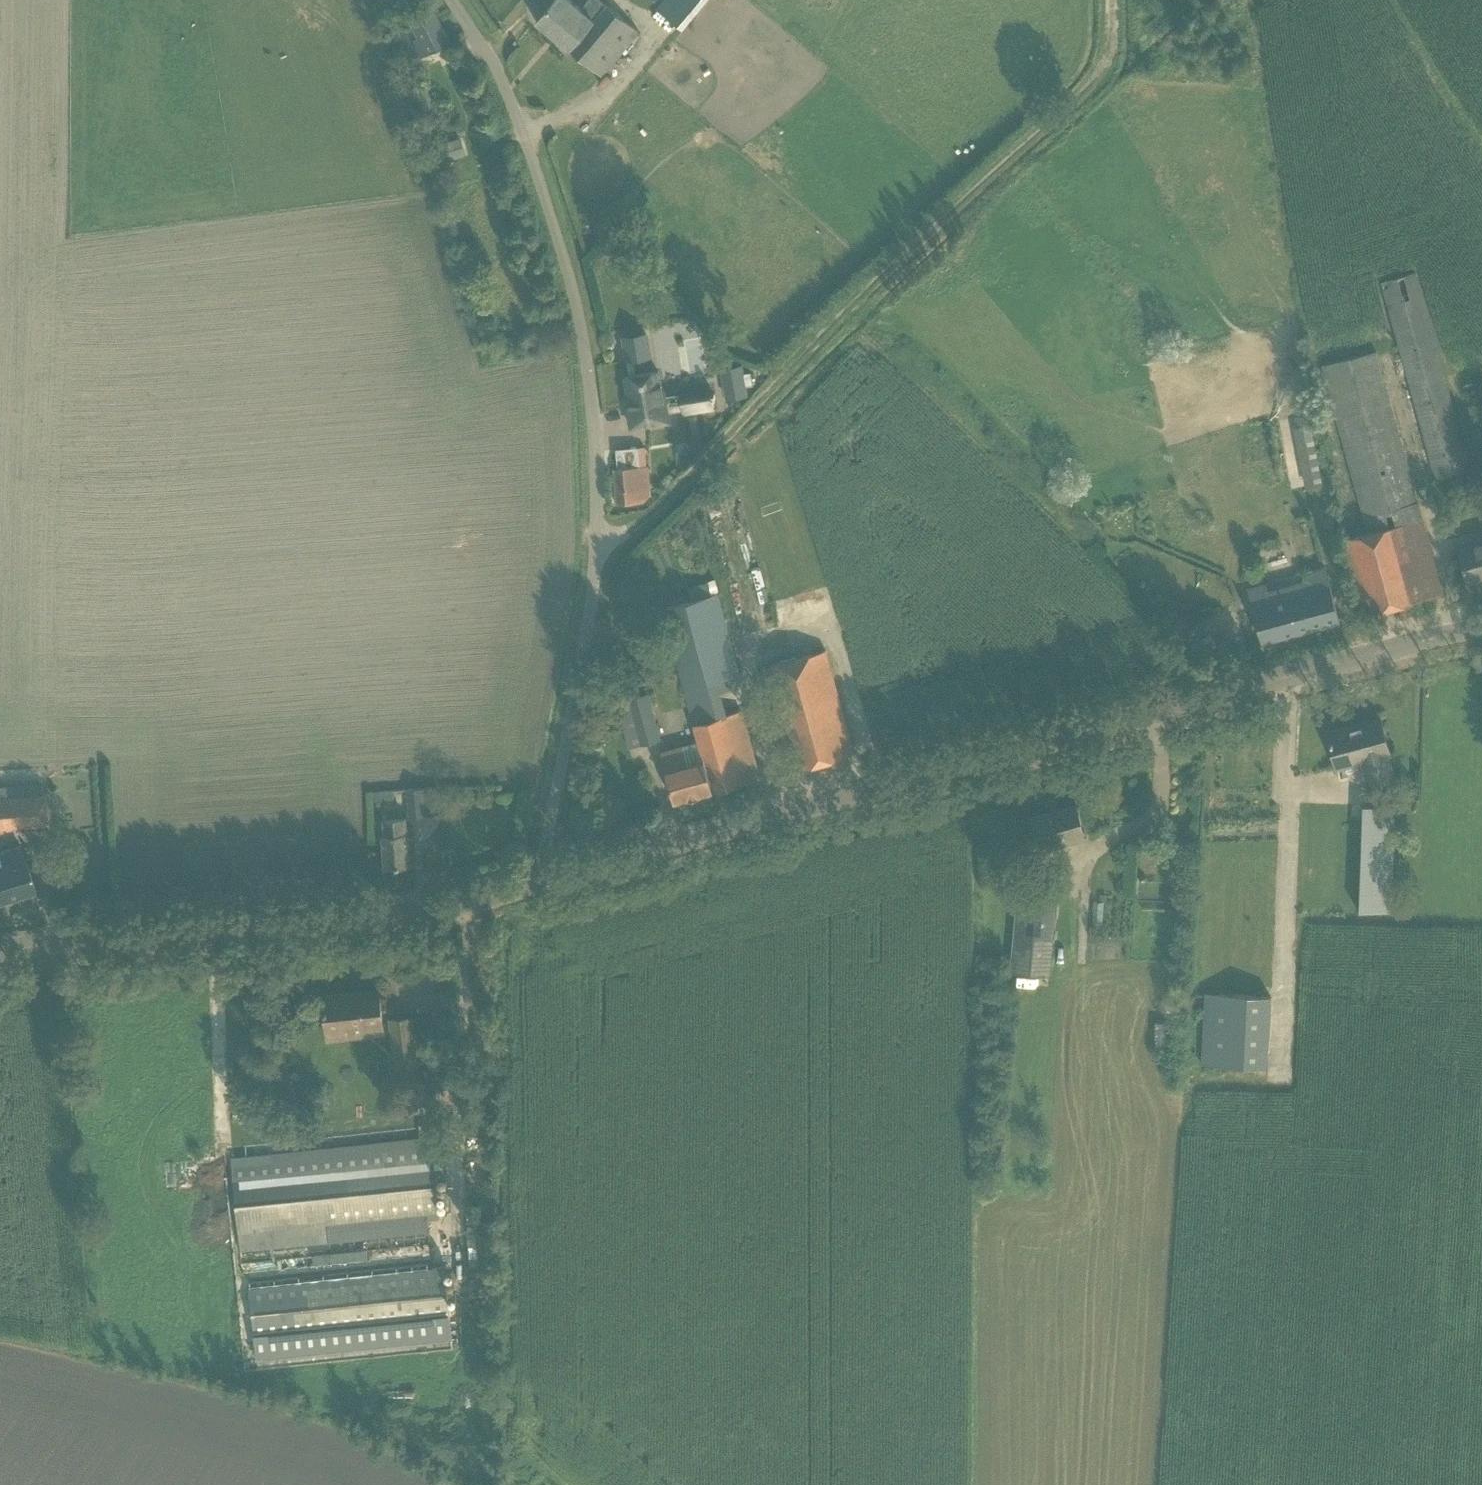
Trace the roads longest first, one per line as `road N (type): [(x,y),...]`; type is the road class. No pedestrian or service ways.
road 1 (unclassified): [(1481,630),(547,881)]
road 2 (unclassified): [(547,881),(546,842),(592,601),(590,380),(575,302),(511,103),(450,0)]
road 3 (track): [(595,542),(627,530),(682,486),(813,345),(1079,101),(1107,52),(1109,0)]
road 4 (unclassified): [(0,951),(437,911),(547,881)]

